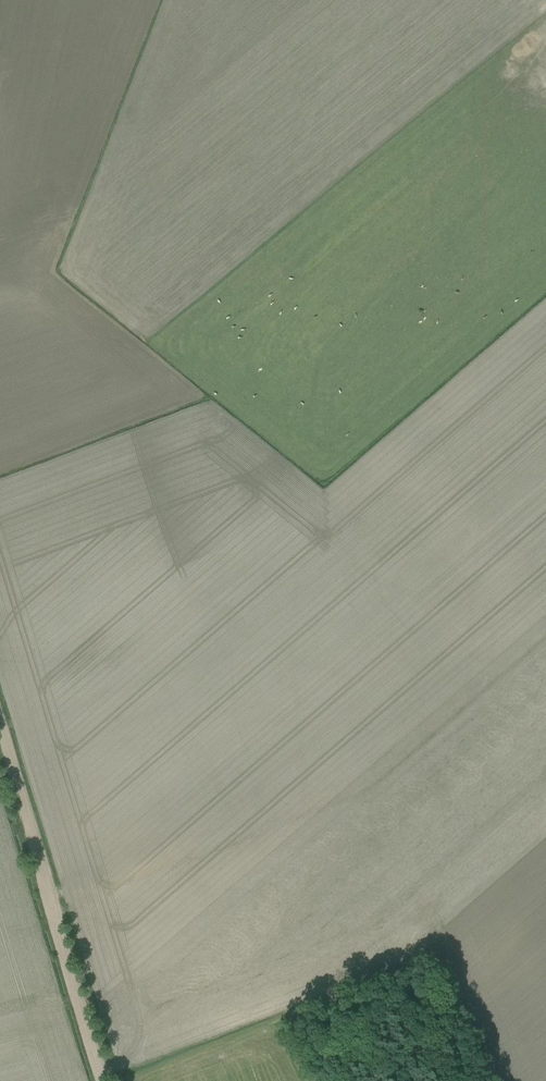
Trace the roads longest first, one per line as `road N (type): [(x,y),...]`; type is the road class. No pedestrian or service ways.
road 1 (track): [(106,1080),(0,725)]

